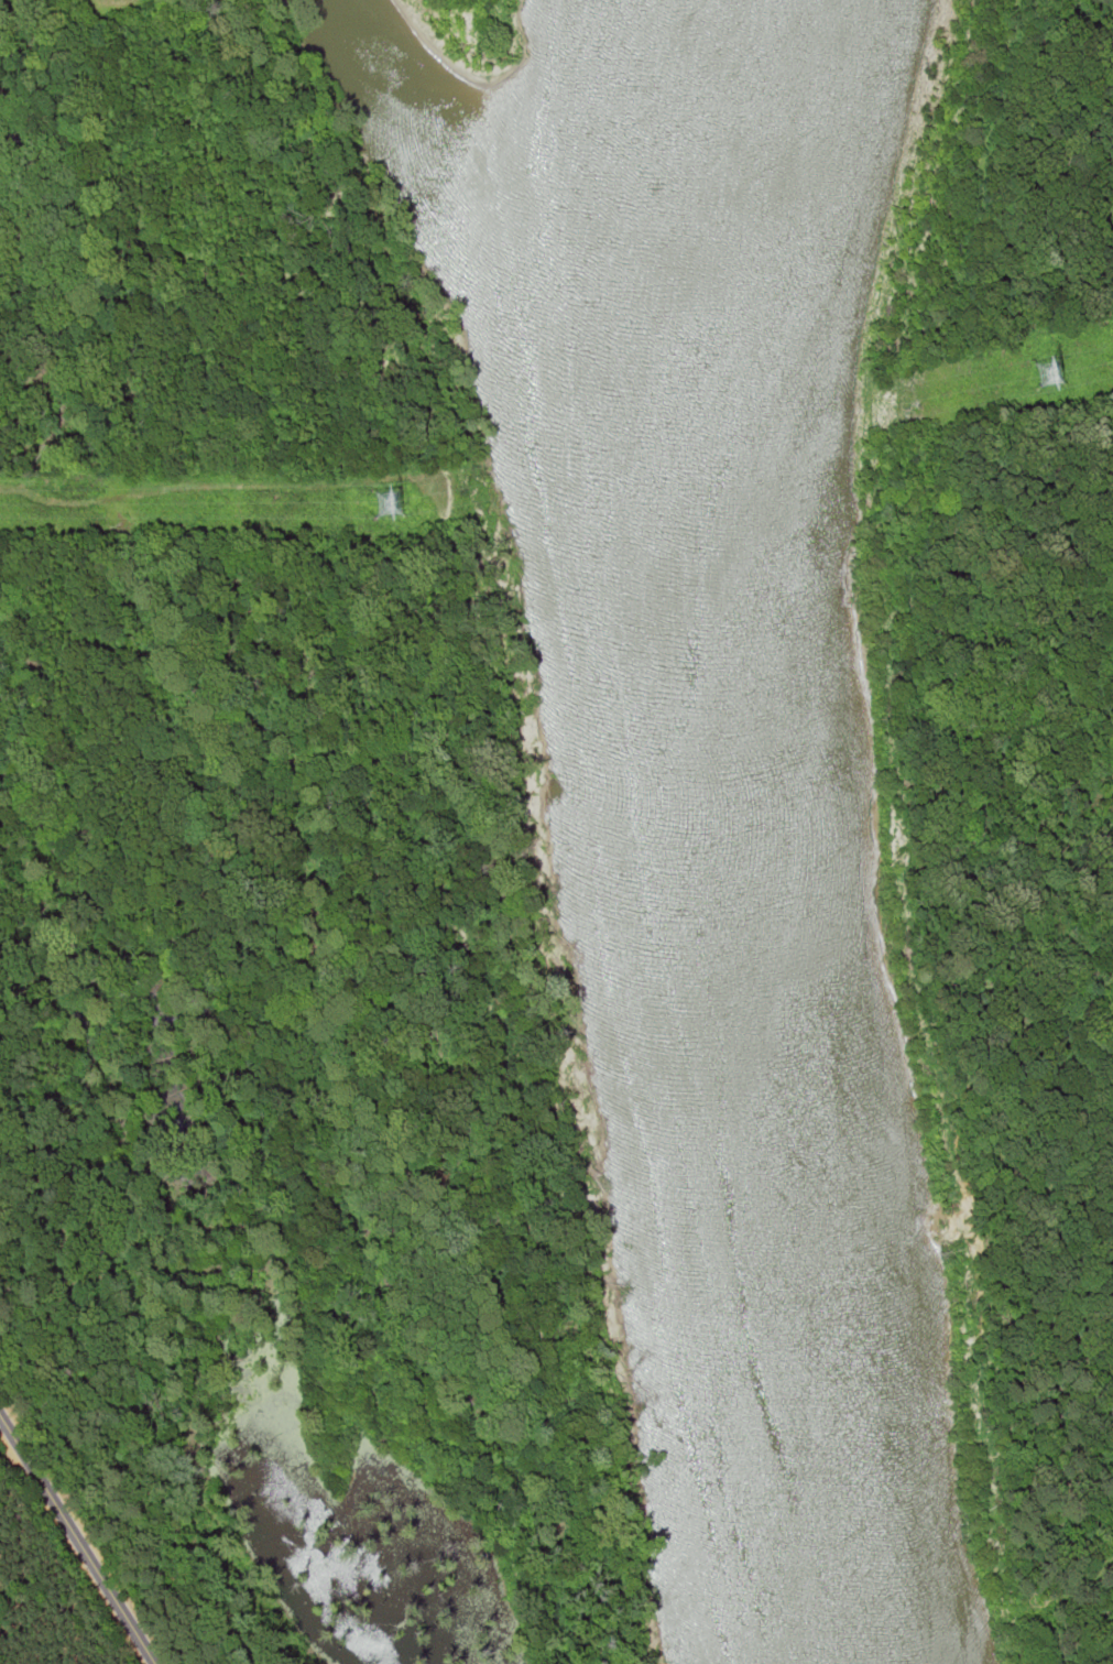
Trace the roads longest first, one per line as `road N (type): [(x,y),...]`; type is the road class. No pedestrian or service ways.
road 1 (tertiary): [(162,1663),(64,1520),(31,1446),(0,1403)]

